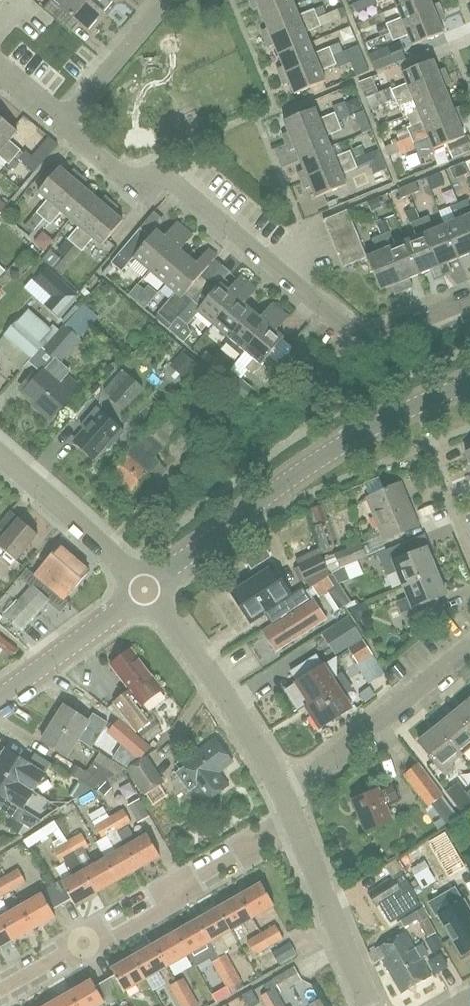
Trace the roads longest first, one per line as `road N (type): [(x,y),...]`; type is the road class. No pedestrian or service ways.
road 1 (residential): [(469,294),(379,331),(355,331),(81,119)]
road 2 (residential): [(147,590),(338,448),(469,383)]
road 3 (residential): [(0,990),(102,941),(187,881),(292,825)]
road 4 (residential): [(281,797),(251,731),(147,590)]
road 5 (residential): [(469,660),(281,797)]
road 6 (residential): [(147,590),(0,458)]
road 7 (residential): [(370,1005),(292,825)]
road 8 (residential): [(0,695),(147,590)]
road 9 (residential): [(81,119),(178,0)]

